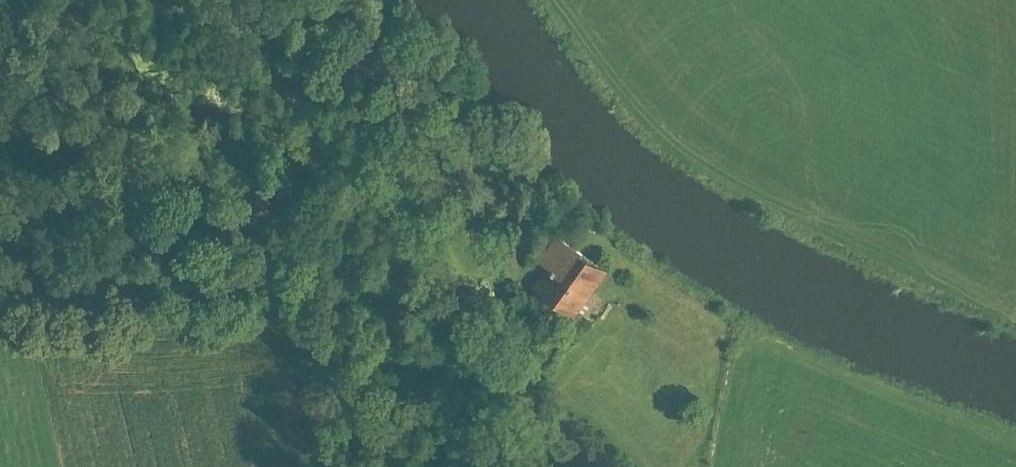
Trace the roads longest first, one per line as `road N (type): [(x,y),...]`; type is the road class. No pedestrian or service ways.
road 1 (track): [(0,289),(212,298),(269,221),(285,141),(293,0)]

